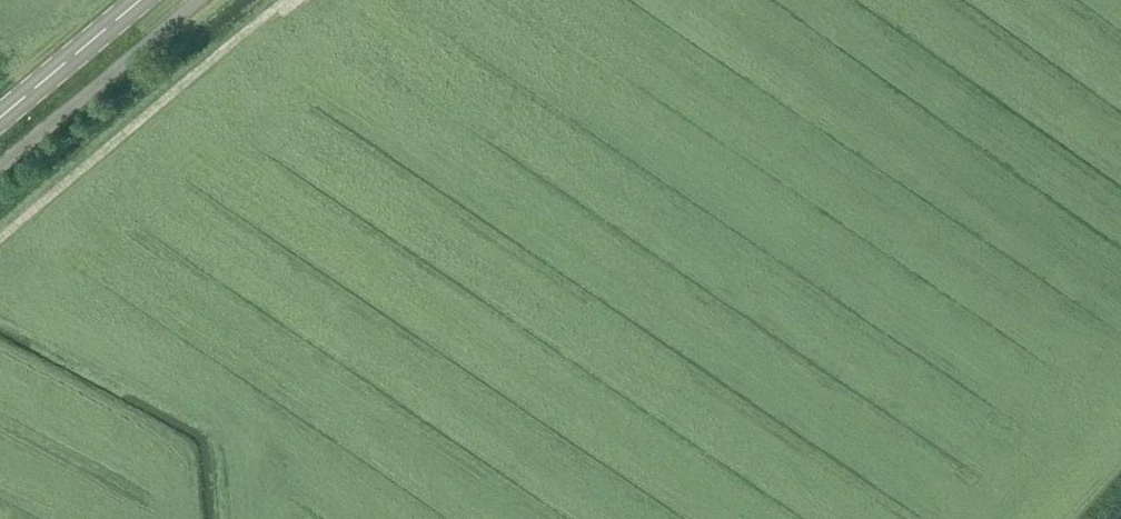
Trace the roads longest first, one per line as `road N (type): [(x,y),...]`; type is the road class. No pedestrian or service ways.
road 1 (tertiary): [(0,117),(141,0)]

